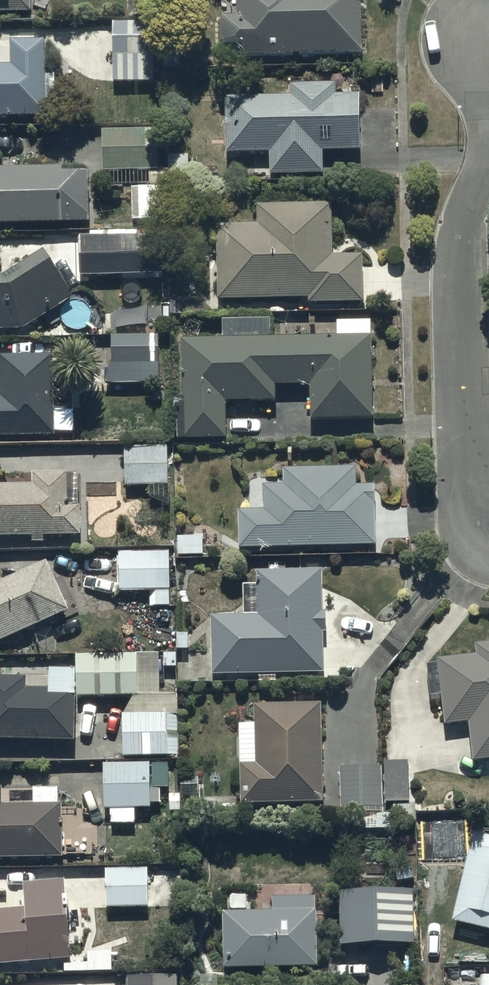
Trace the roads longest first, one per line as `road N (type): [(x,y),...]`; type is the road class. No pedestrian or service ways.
road 1 (residential): [(488,151),(462,244),(468,432),(488,499)]

